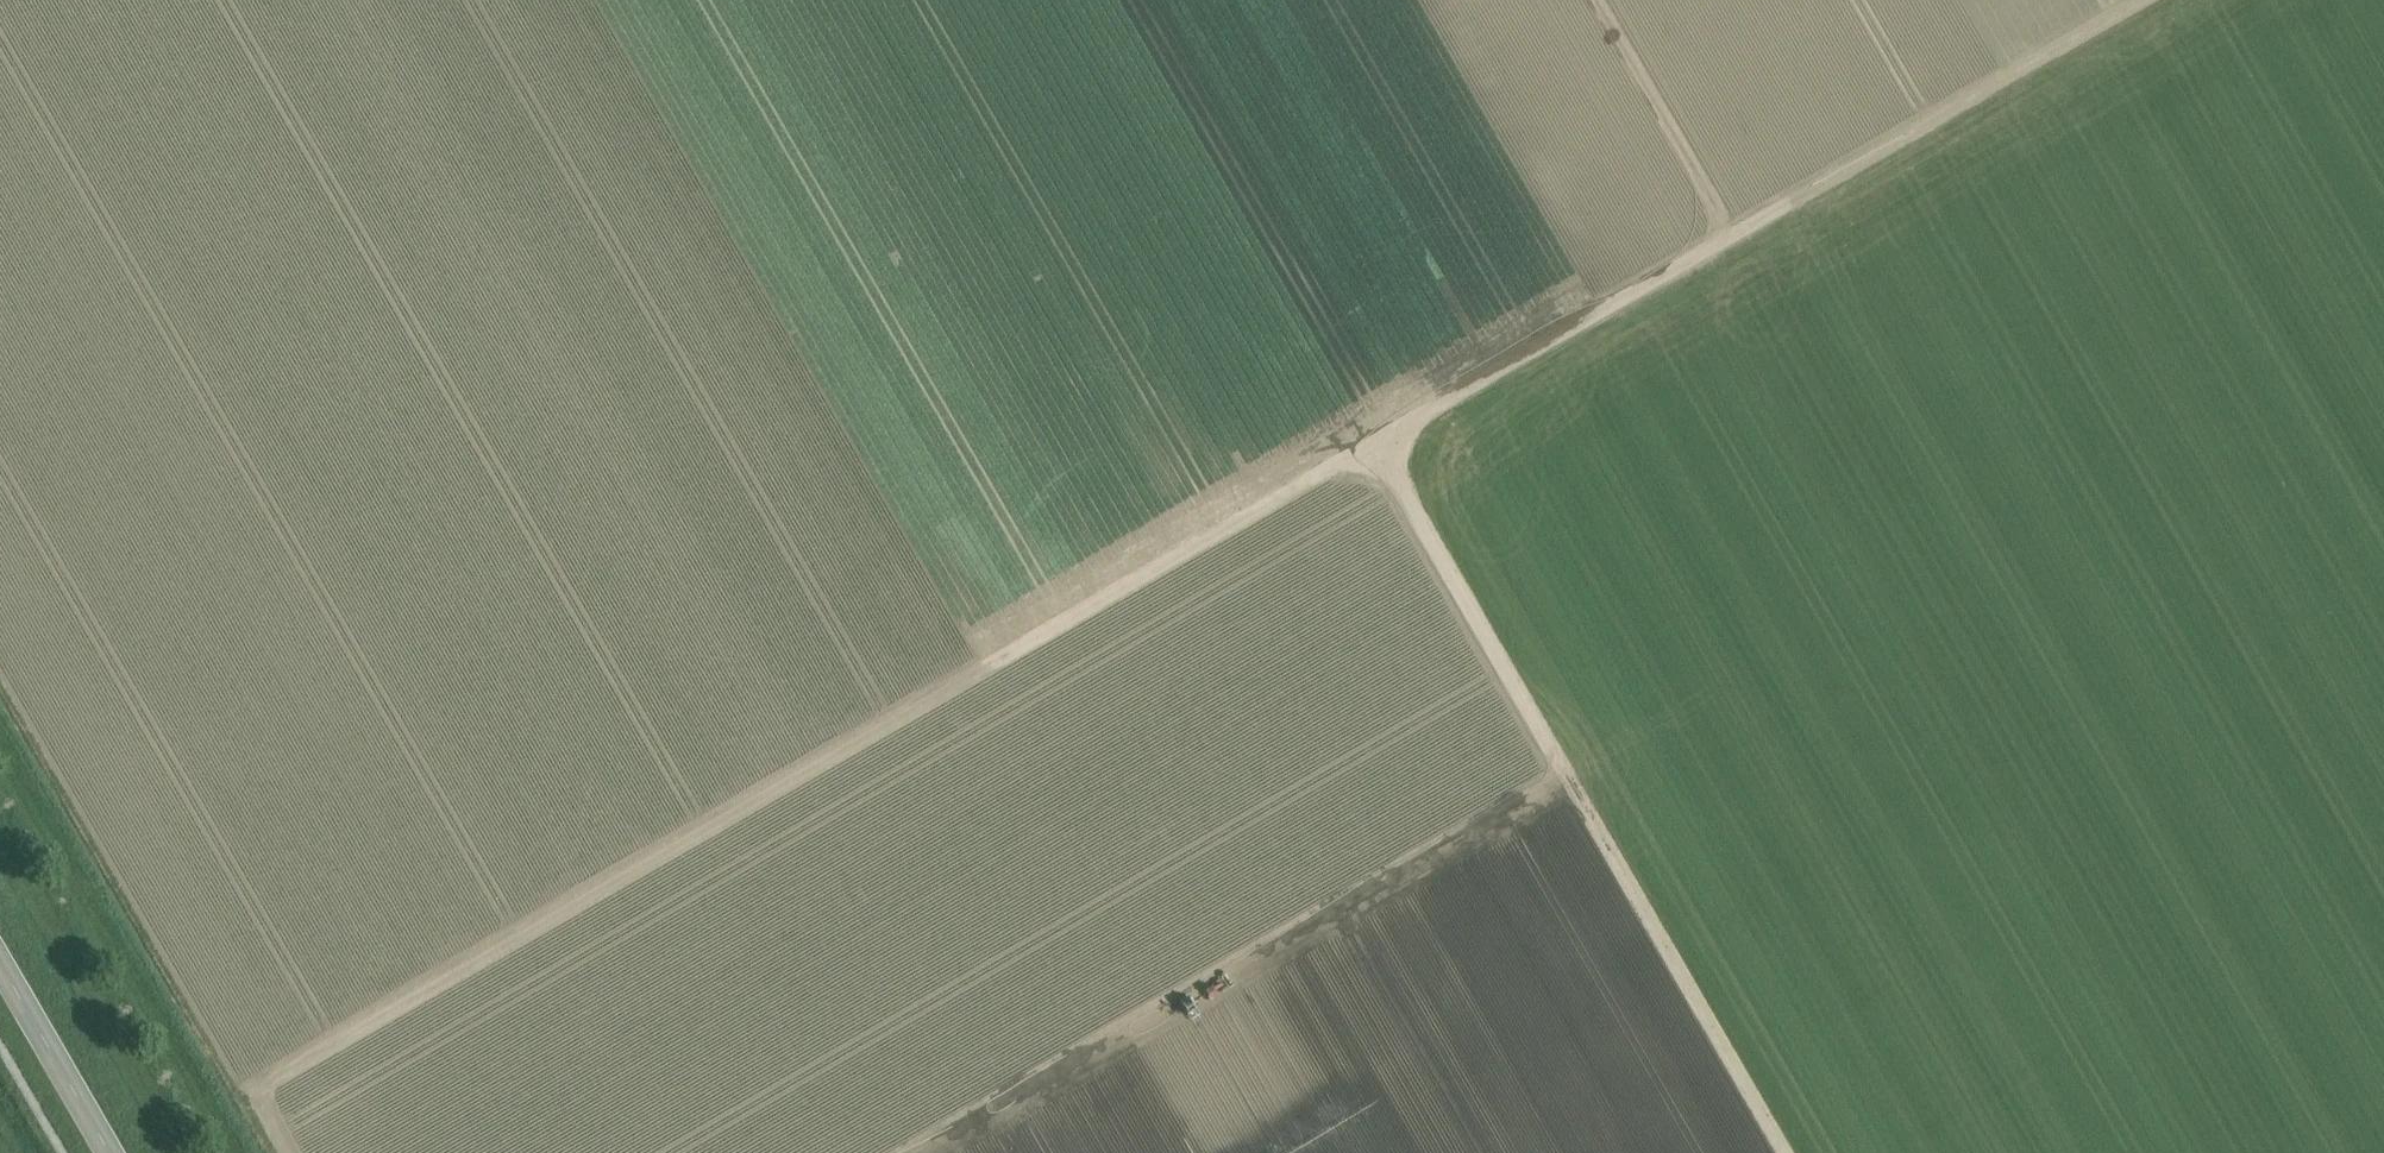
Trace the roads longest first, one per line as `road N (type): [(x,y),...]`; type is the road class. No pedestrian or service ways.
road 1 (tertiary): [(0,973),(104,1152)]

